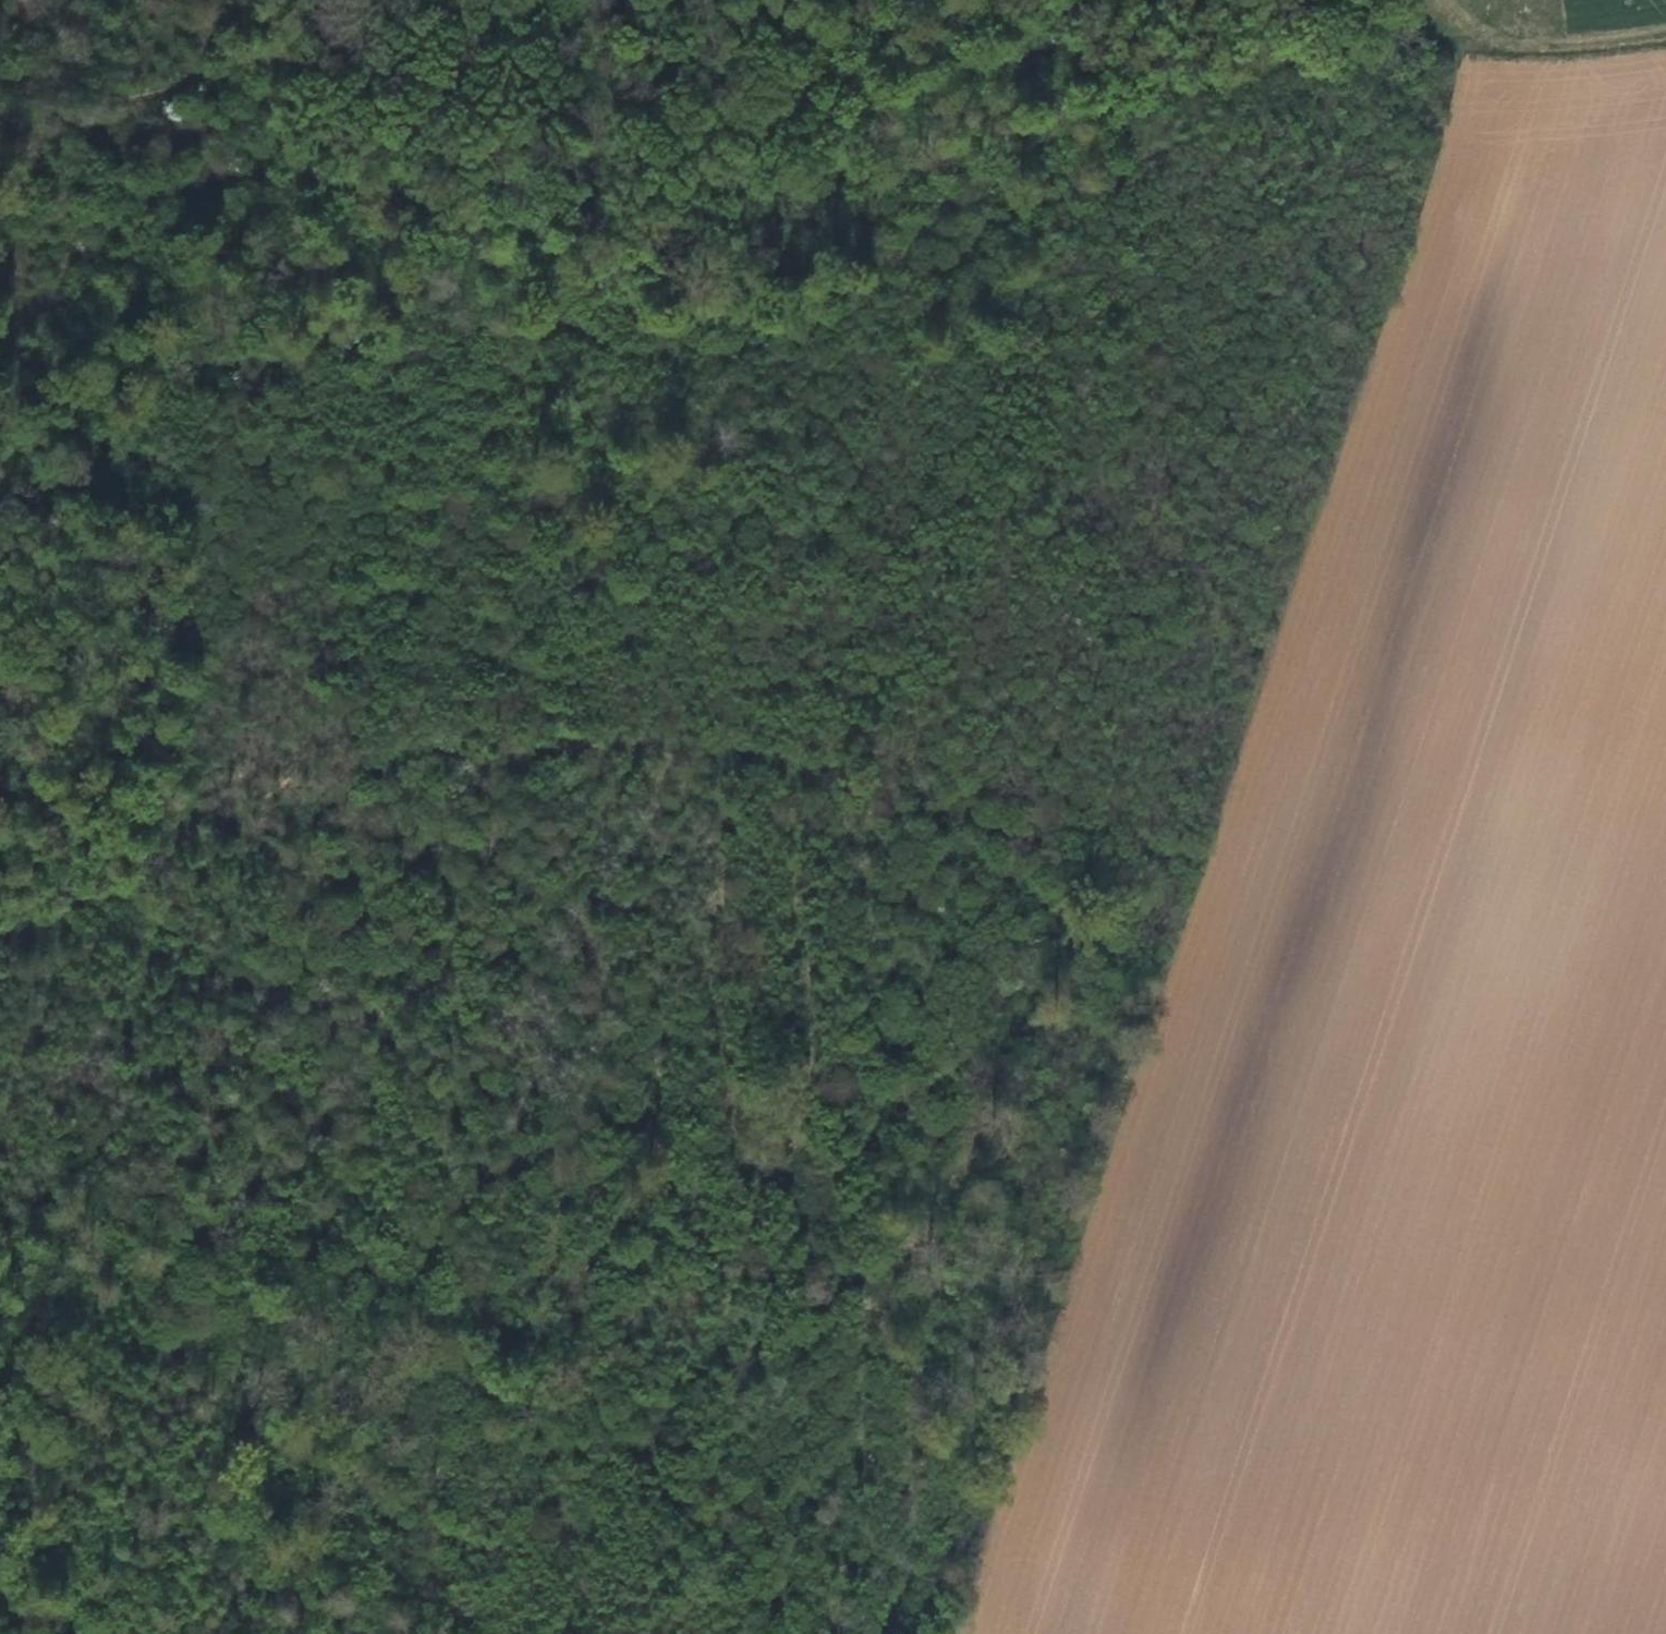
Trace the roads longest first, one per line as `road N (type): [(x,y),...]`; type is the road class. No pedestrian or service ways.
road 1 (track): [(1427,0),(1429,15),(1457,36),(1506,41),(1665,27)]

